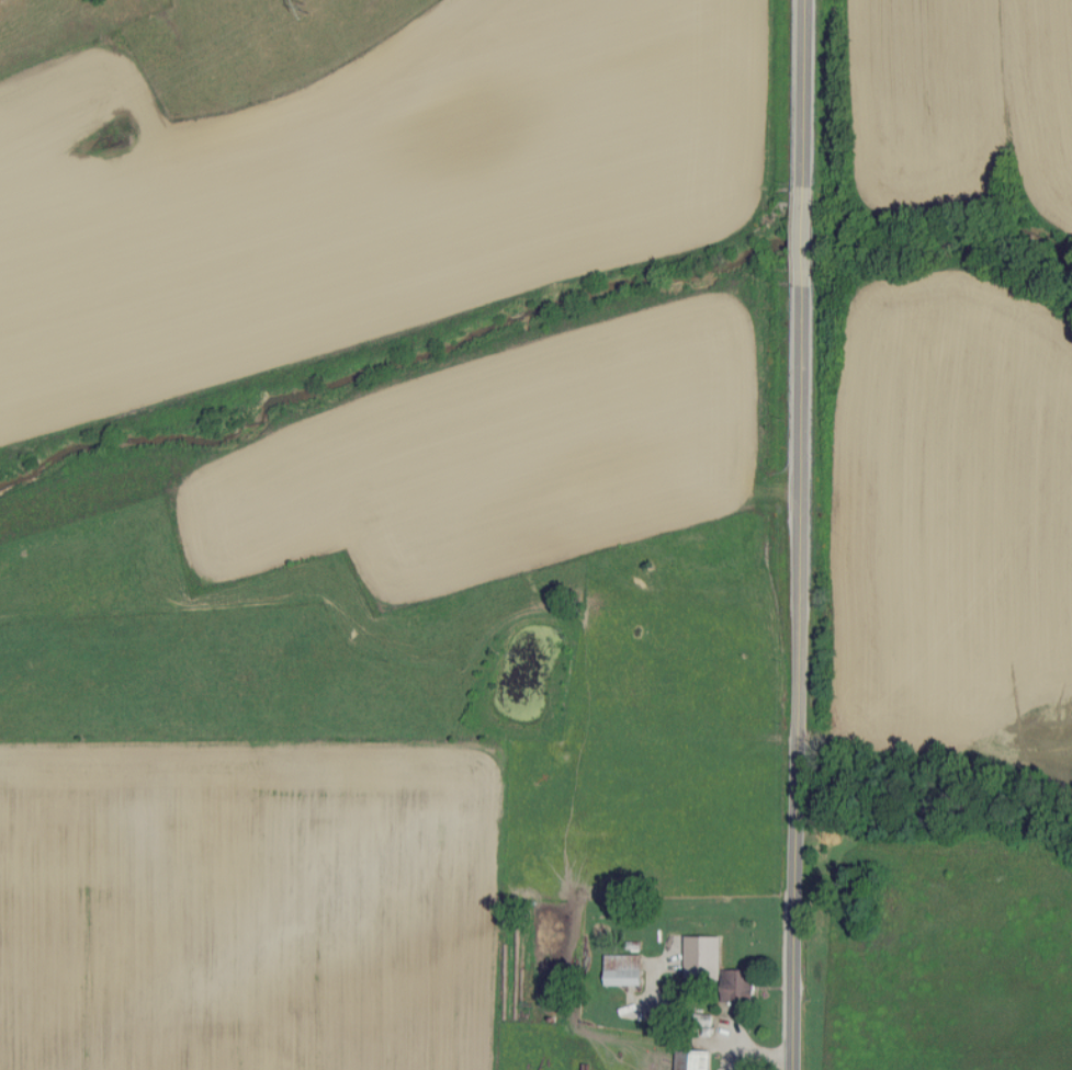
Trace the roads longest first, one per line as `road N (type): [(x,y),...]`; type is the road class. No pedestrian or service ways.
road 1 (secondary): [(793,1069),(805,0)]

